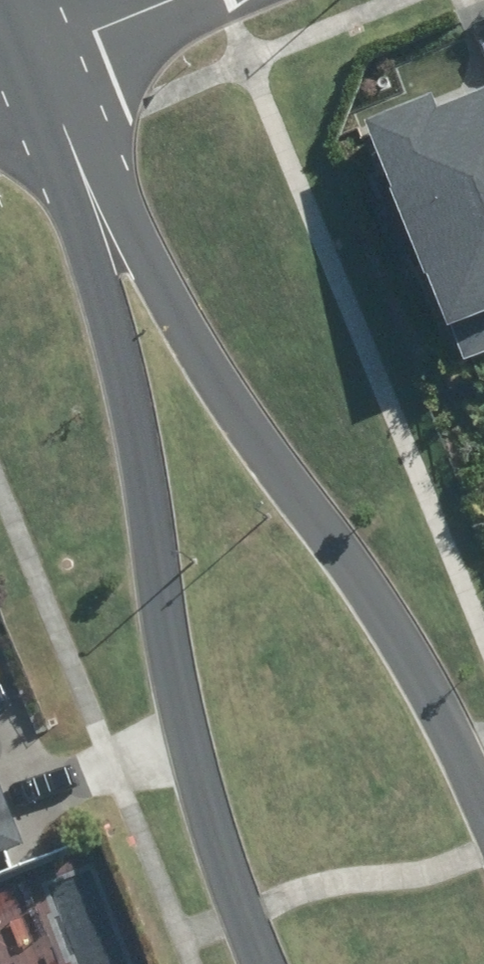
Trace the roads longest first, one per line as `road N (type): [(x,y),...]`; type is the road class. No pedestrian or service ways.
road 1 (tertiary): [(257,963),(212,830),(162,613),(128,403),(49,60)]
road 2 (tertiary): [(49,60),(162,269),(387,624),(483,813)]
road 3 (residential): [(49,60),(194,0)]

